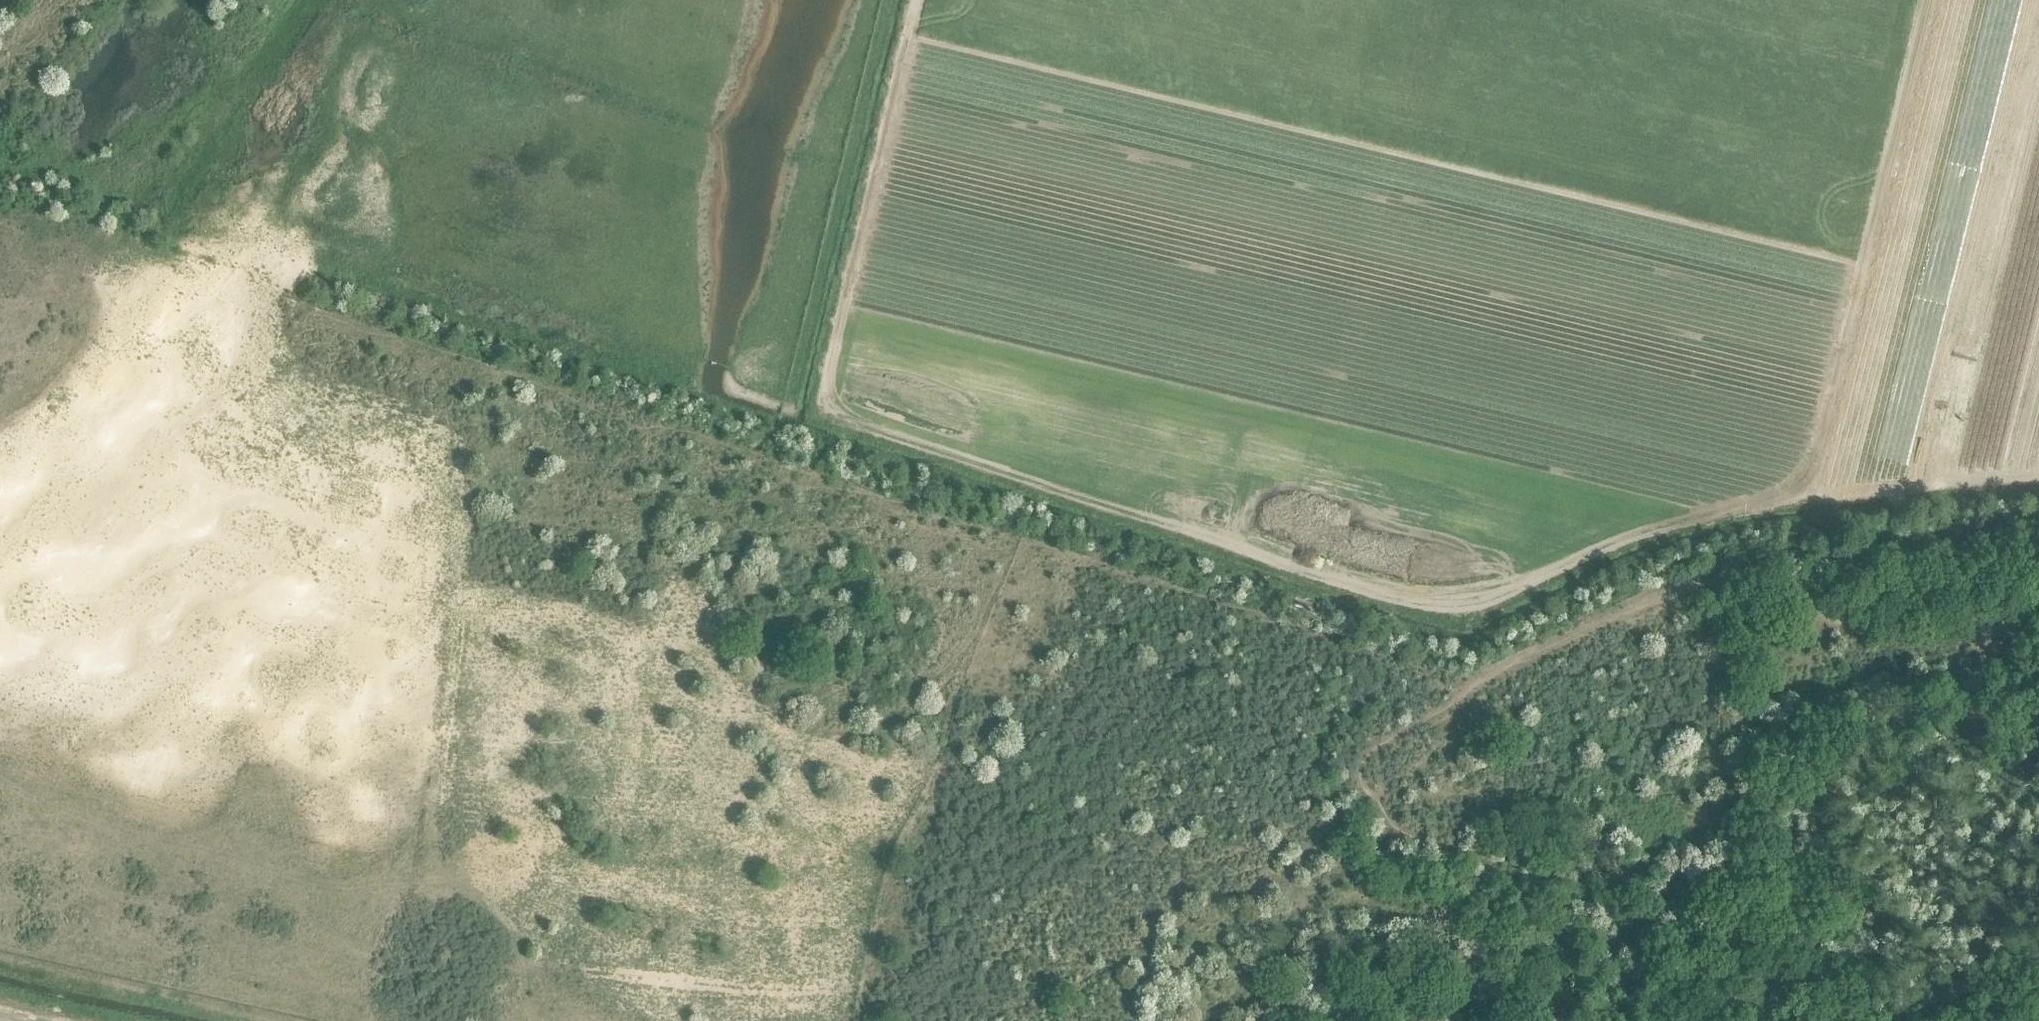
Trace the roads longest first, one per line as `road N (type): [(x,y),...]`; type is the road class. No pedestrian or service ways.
road 1 (track): [(1450,0),(1312,565),(1286,561),(1279,550),(1416,0)]
road 2 (track): [(1938,0),(1824,476)]

